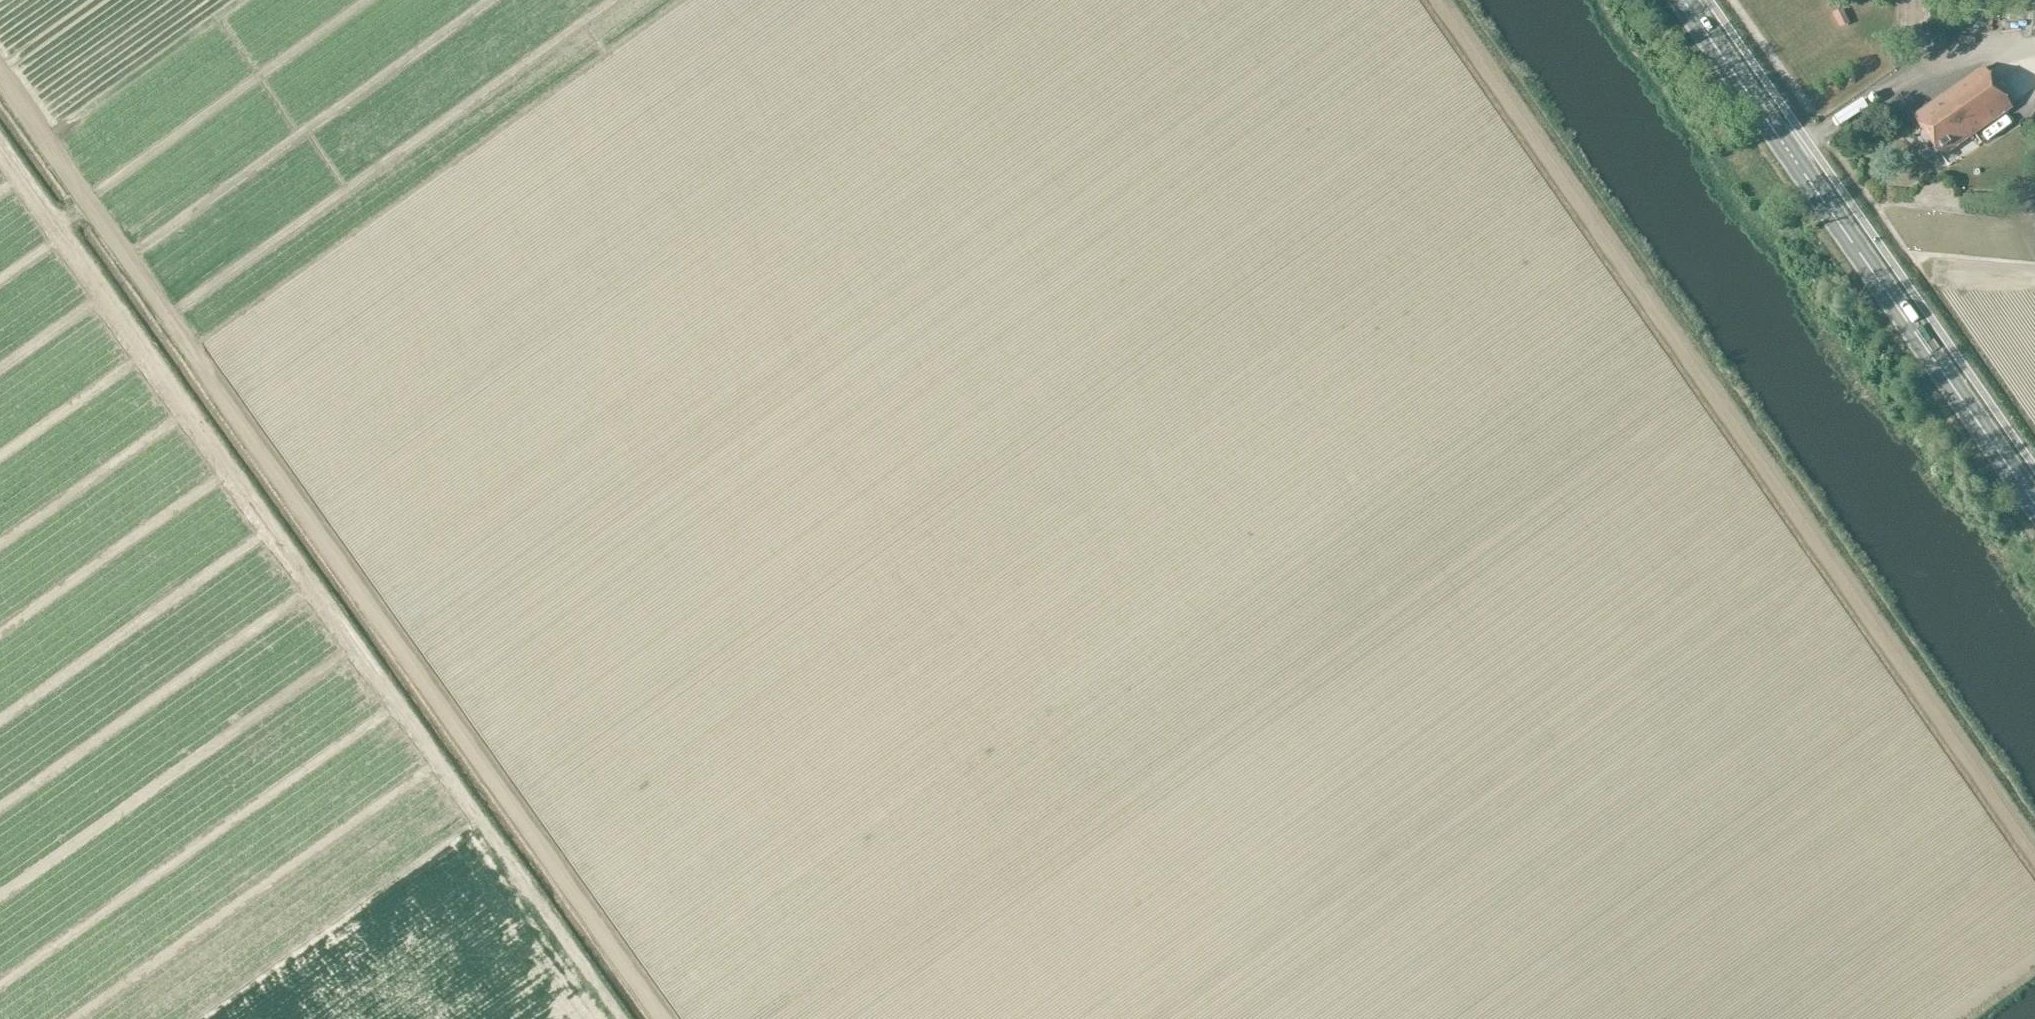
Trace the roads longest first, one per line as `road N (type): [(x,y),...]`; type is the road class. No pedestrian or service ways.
road 1 (track): [(618,1018),(0,140)]
road 2 (primary): [(2034,507),(1682,0)]

